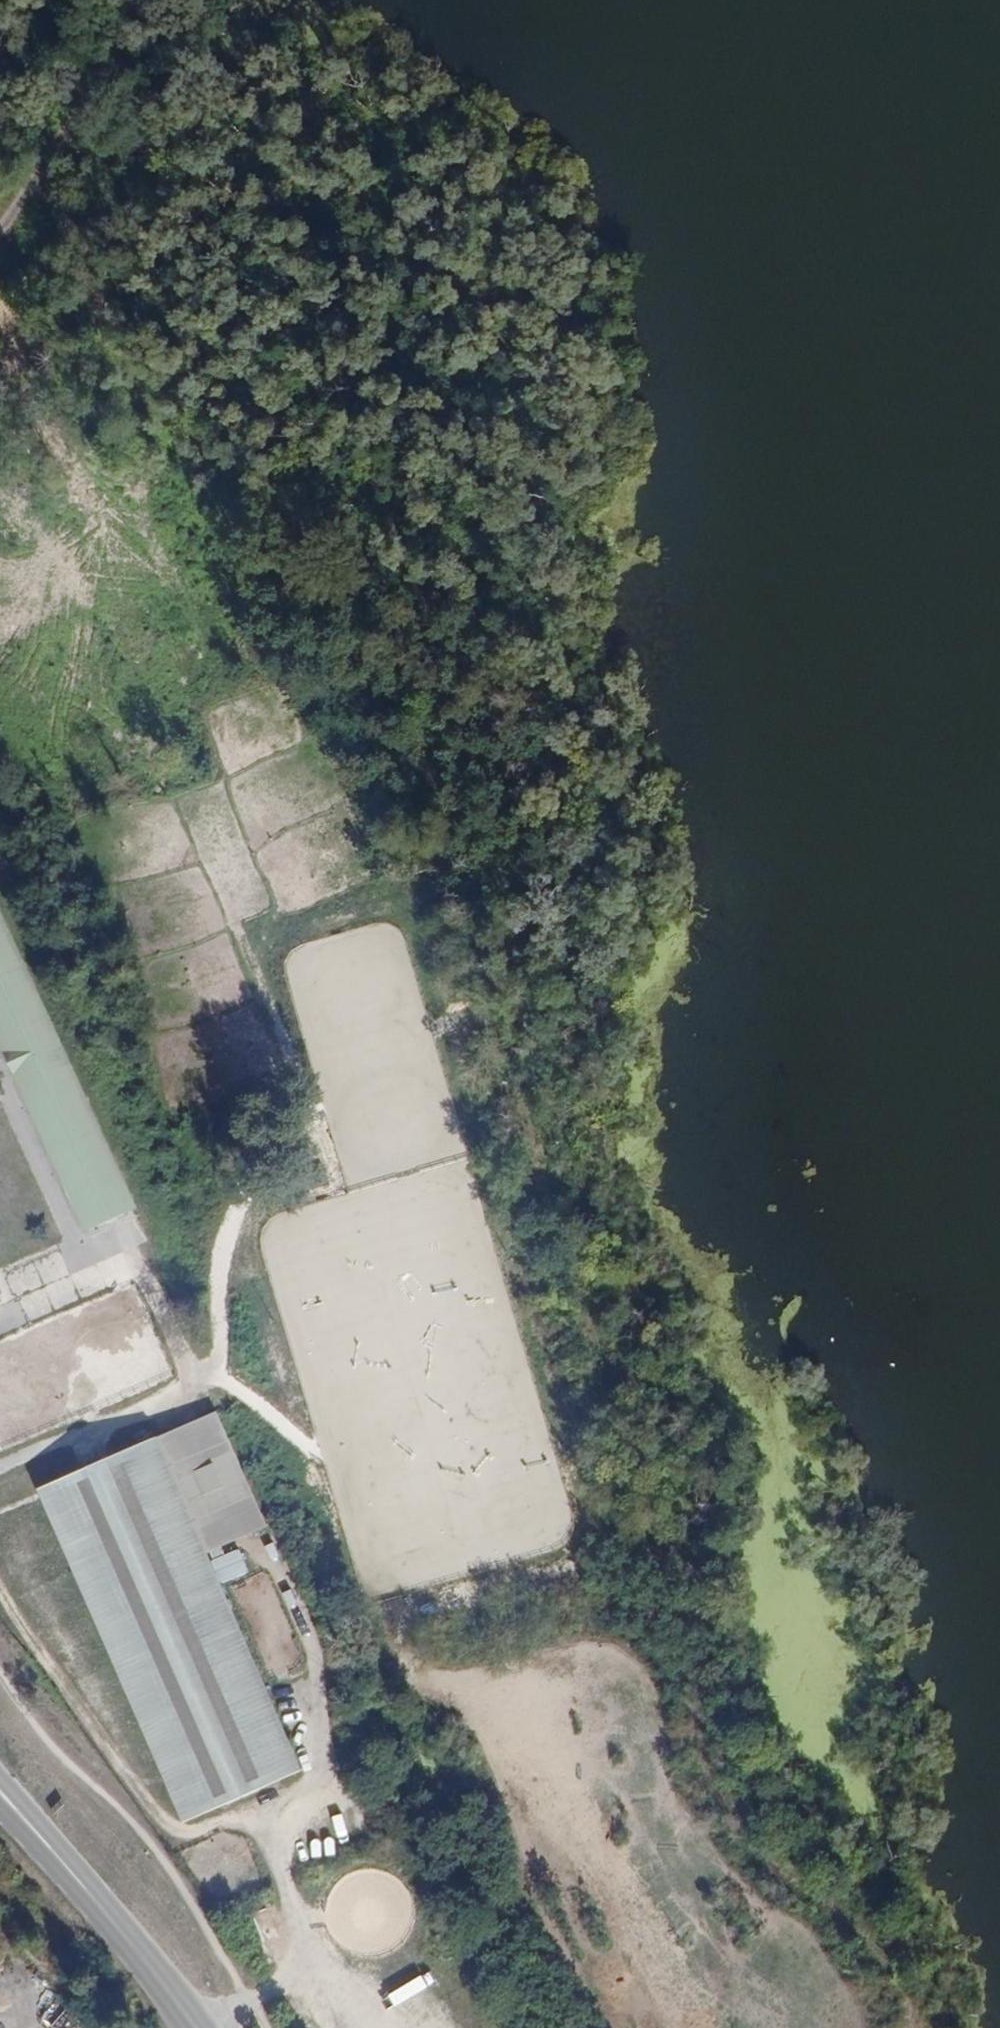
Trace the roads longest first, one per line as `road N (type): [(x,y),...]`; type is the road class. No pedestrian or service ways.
road 1 (tertiary): [(195,2027),(0,1791)]

